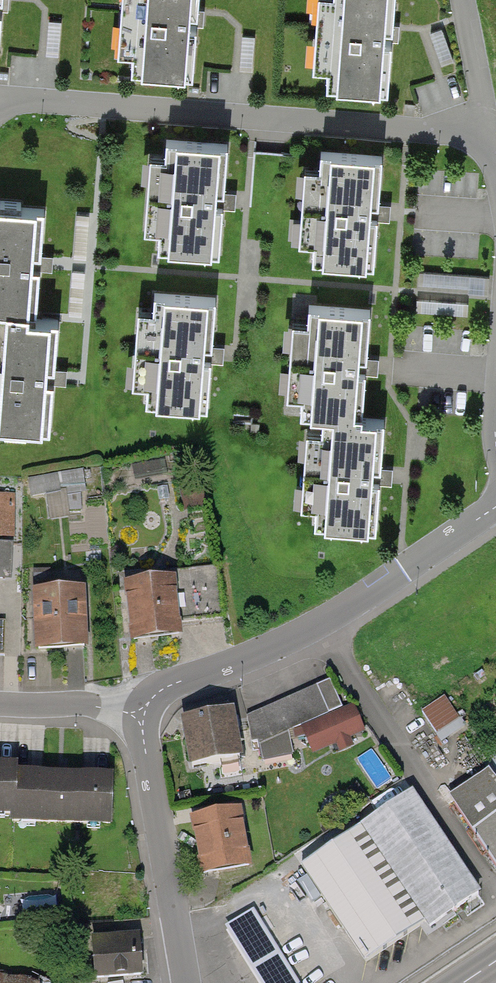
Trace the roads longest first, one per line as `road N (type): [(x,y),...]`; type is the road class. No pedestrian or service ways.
road 1 (residential): [(18,100),(485,137)]
road 2 (residential): [(147,716),(172,685),(315,629),(495,507)]
road 3 (residential): [(147,716),(185,982)]
road 4 (residential): [(0,704),(86,705),(147,716)]

